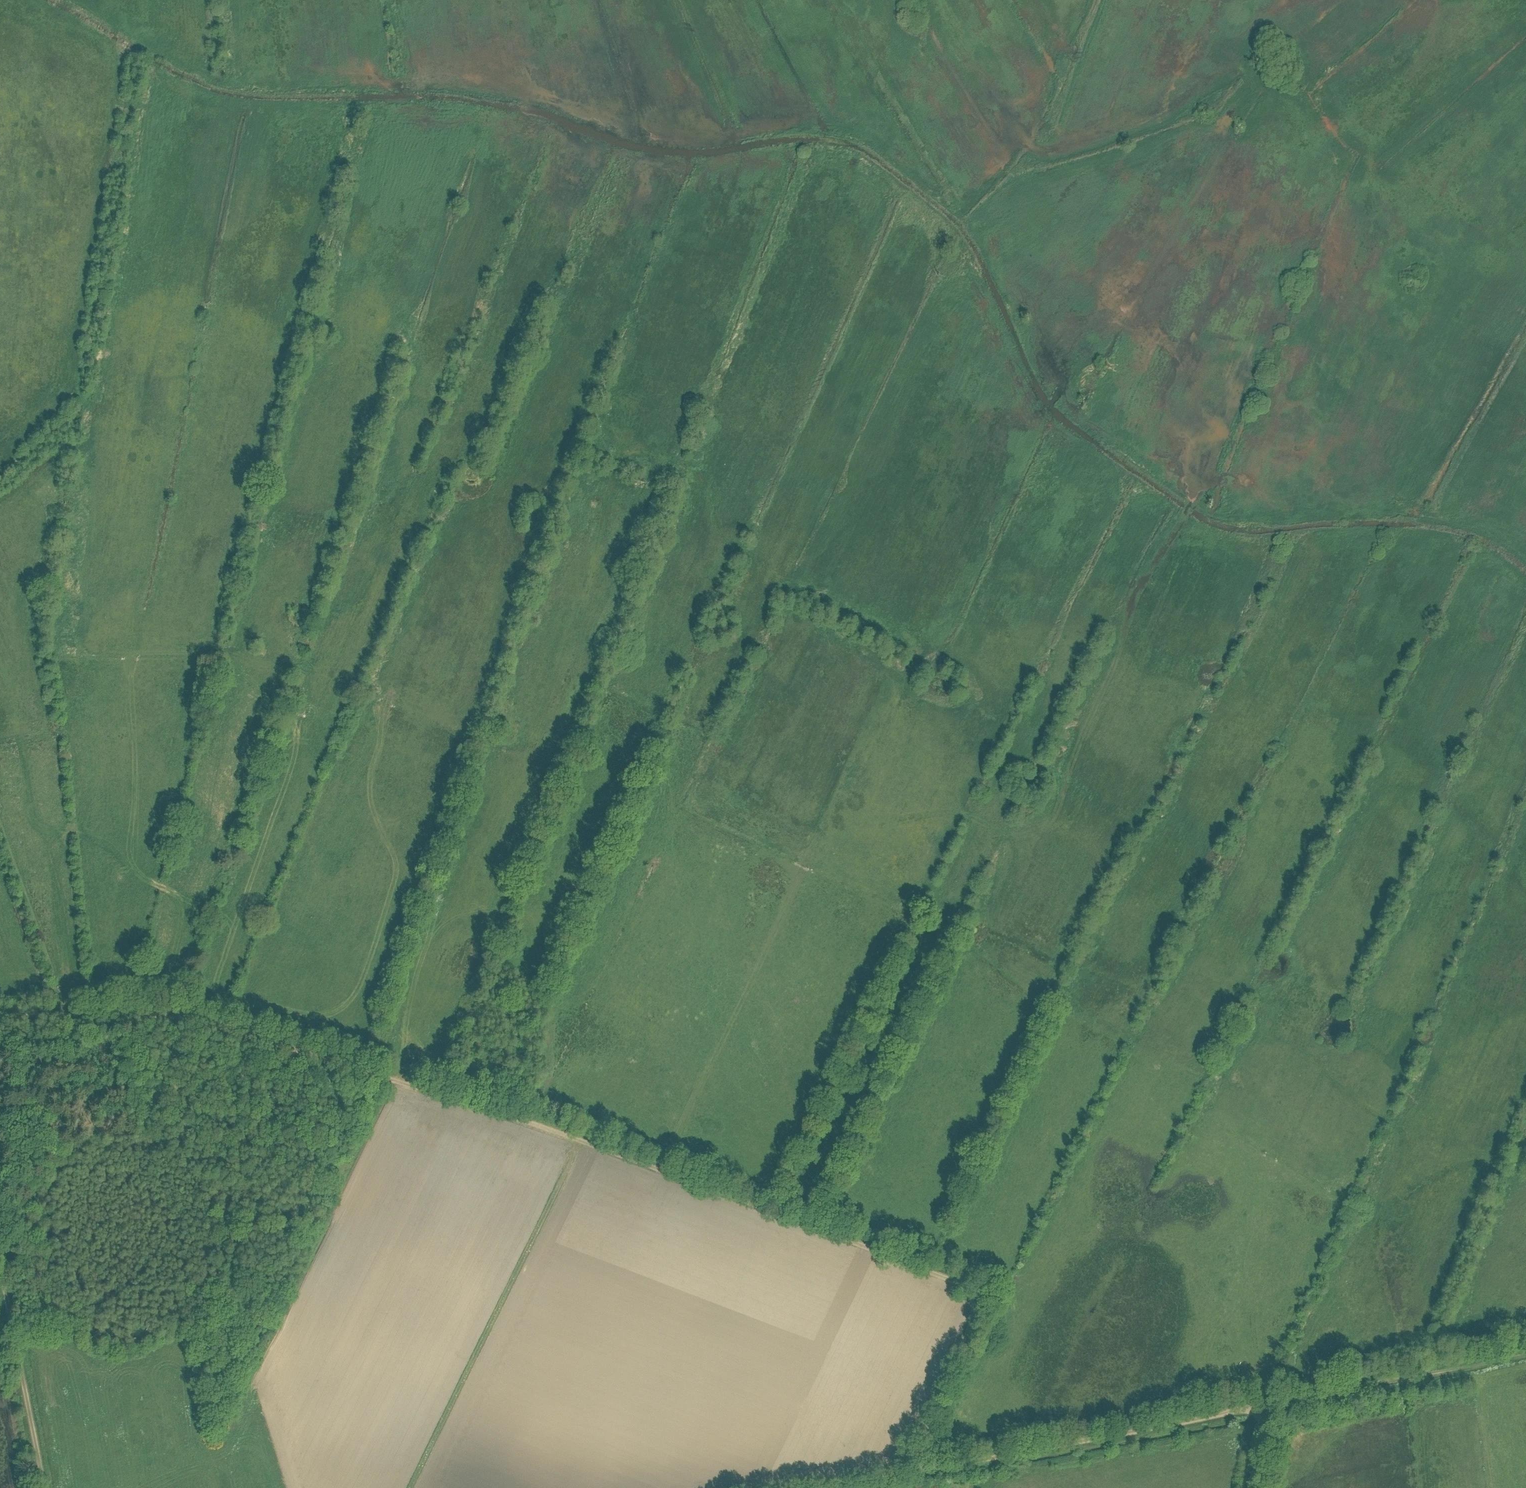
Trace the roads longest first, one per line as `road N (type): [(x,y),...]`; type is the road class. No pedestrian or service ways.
road 1 (track): [(583,1139),(973,1300),(972,1322),(905,1470)]
road 2 (track): [(67,1015),(179,1013),(583,1139)]
road 3 (track): [(905,1470),(1258,1408)]
road 4 (track): [(1258,1408),(1525,1355)]
road 5 (track): [(0,1254),(44,1487)]

